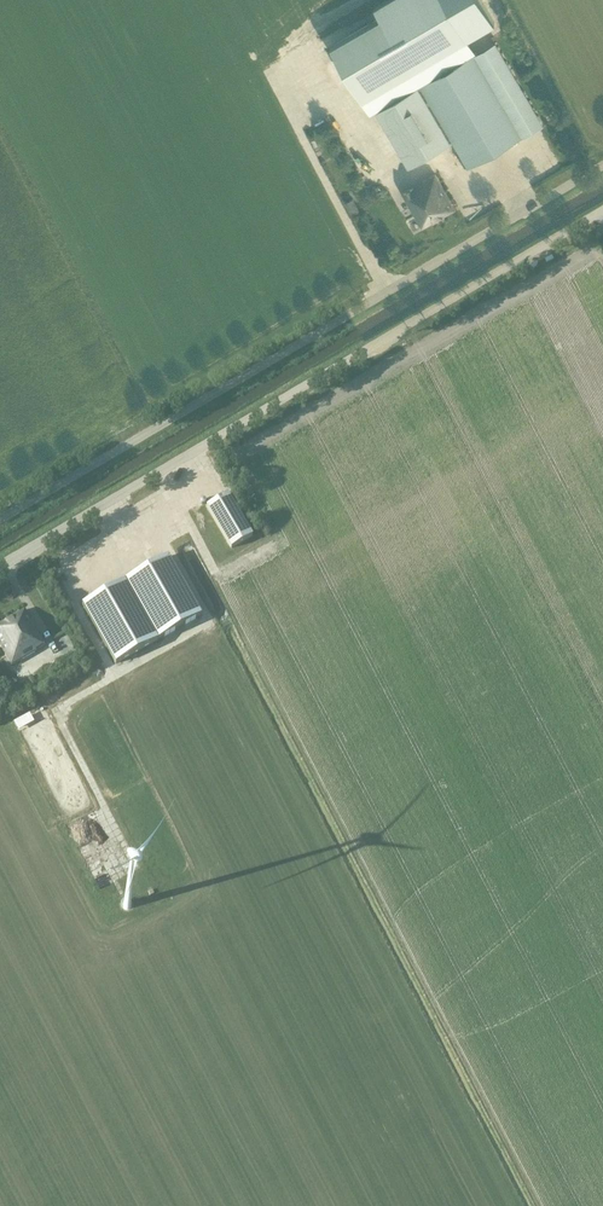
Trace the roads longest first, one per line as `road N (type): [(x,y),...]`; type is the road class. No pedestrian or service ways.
road 1 (unclassified): [(0,564),(602,208)]
road 2 (unclassified): [(602,165),(0,519)]

